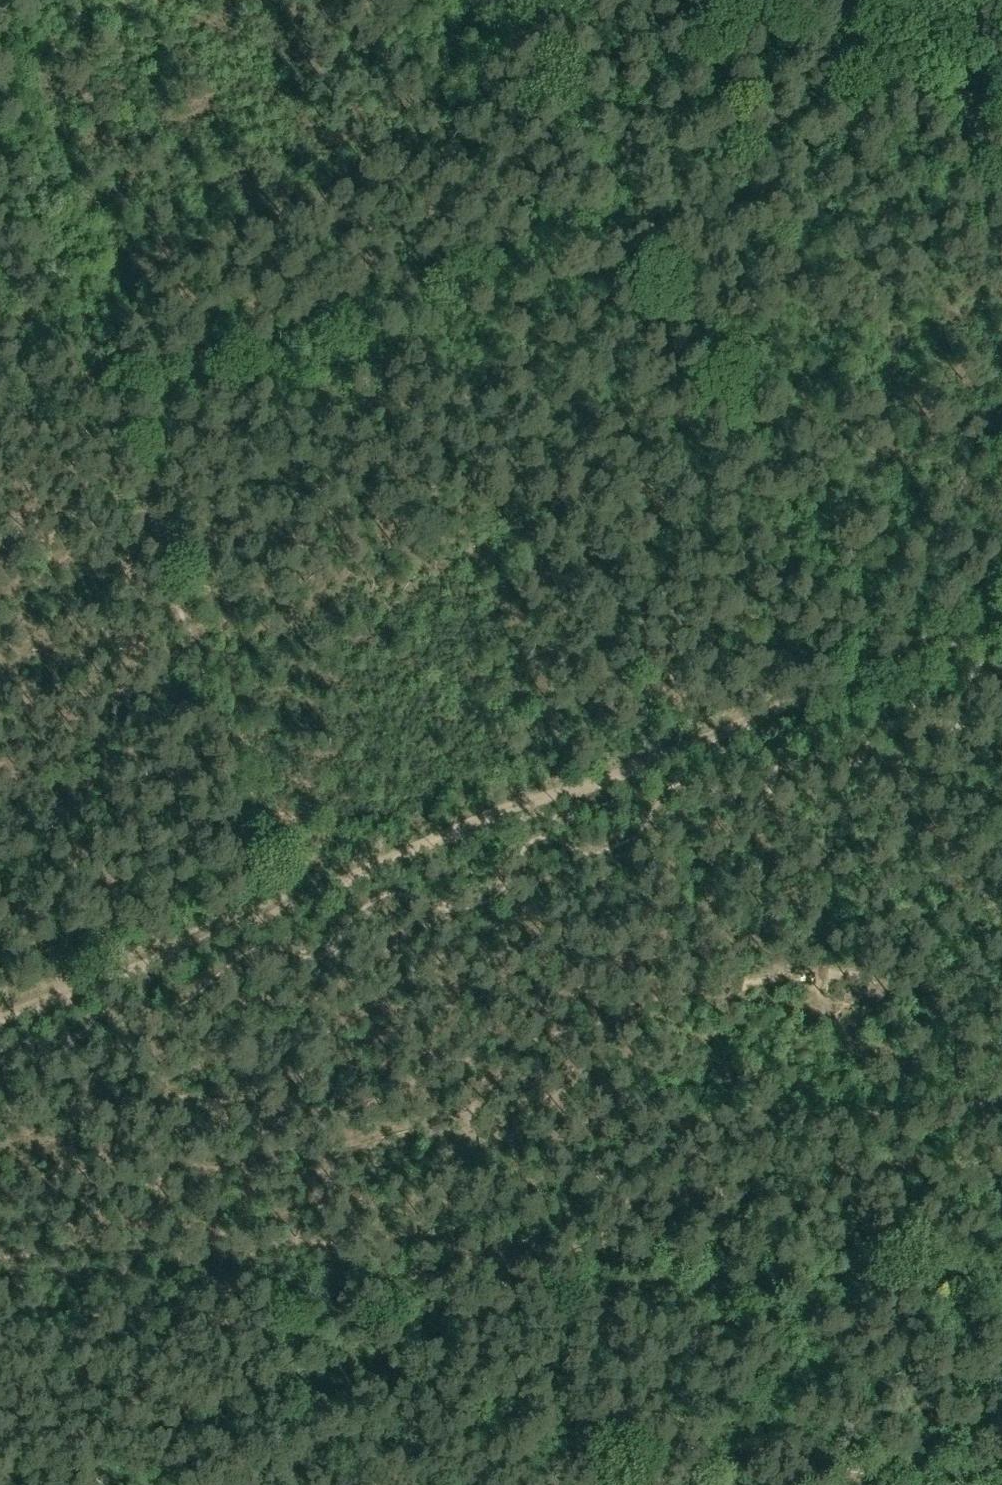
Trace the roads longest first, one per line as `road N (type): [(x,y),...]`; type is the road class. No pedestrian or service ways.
road 1 (track): [(280,912),(421,846),(1001,620)]
road 2 (track): [(0,1018),(280,912)]
road 3 (track): [(869,0),(1001,138)]

